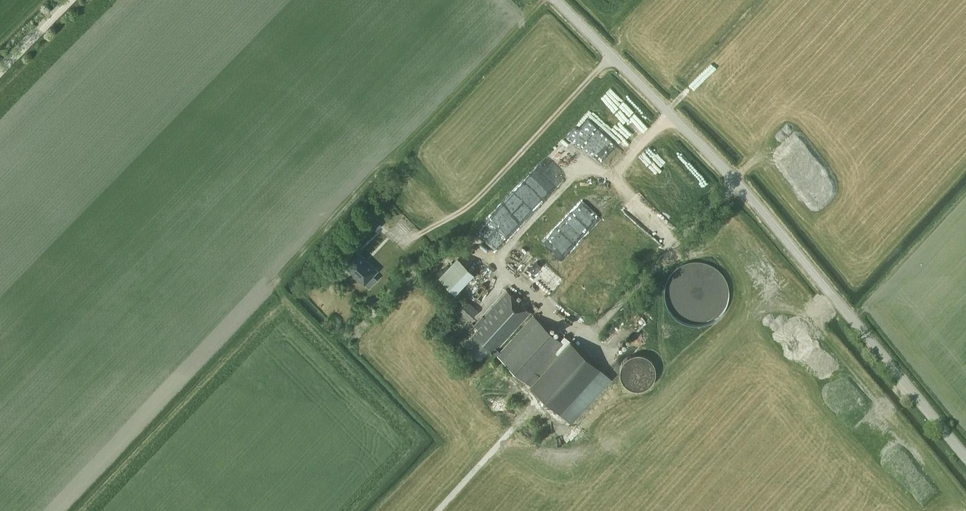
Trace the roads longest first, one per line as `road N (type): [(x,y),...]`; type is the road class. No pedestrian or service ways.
road 1 (tertiary): [(965,459),(768,216),(557,0)]

